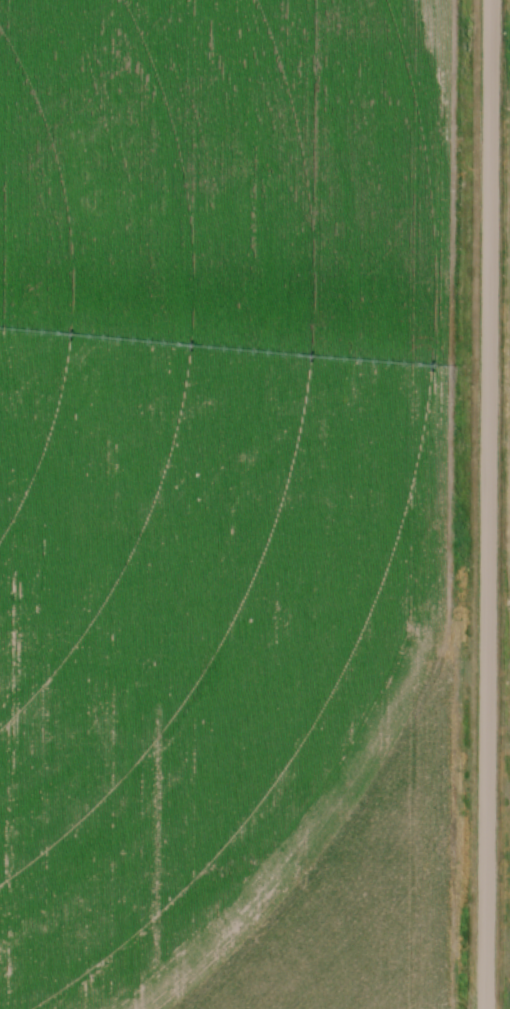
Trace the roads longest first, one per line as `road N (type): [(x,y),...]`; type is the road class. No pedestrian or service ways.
road 1 (residential): [(487,1008),(492,0)]

